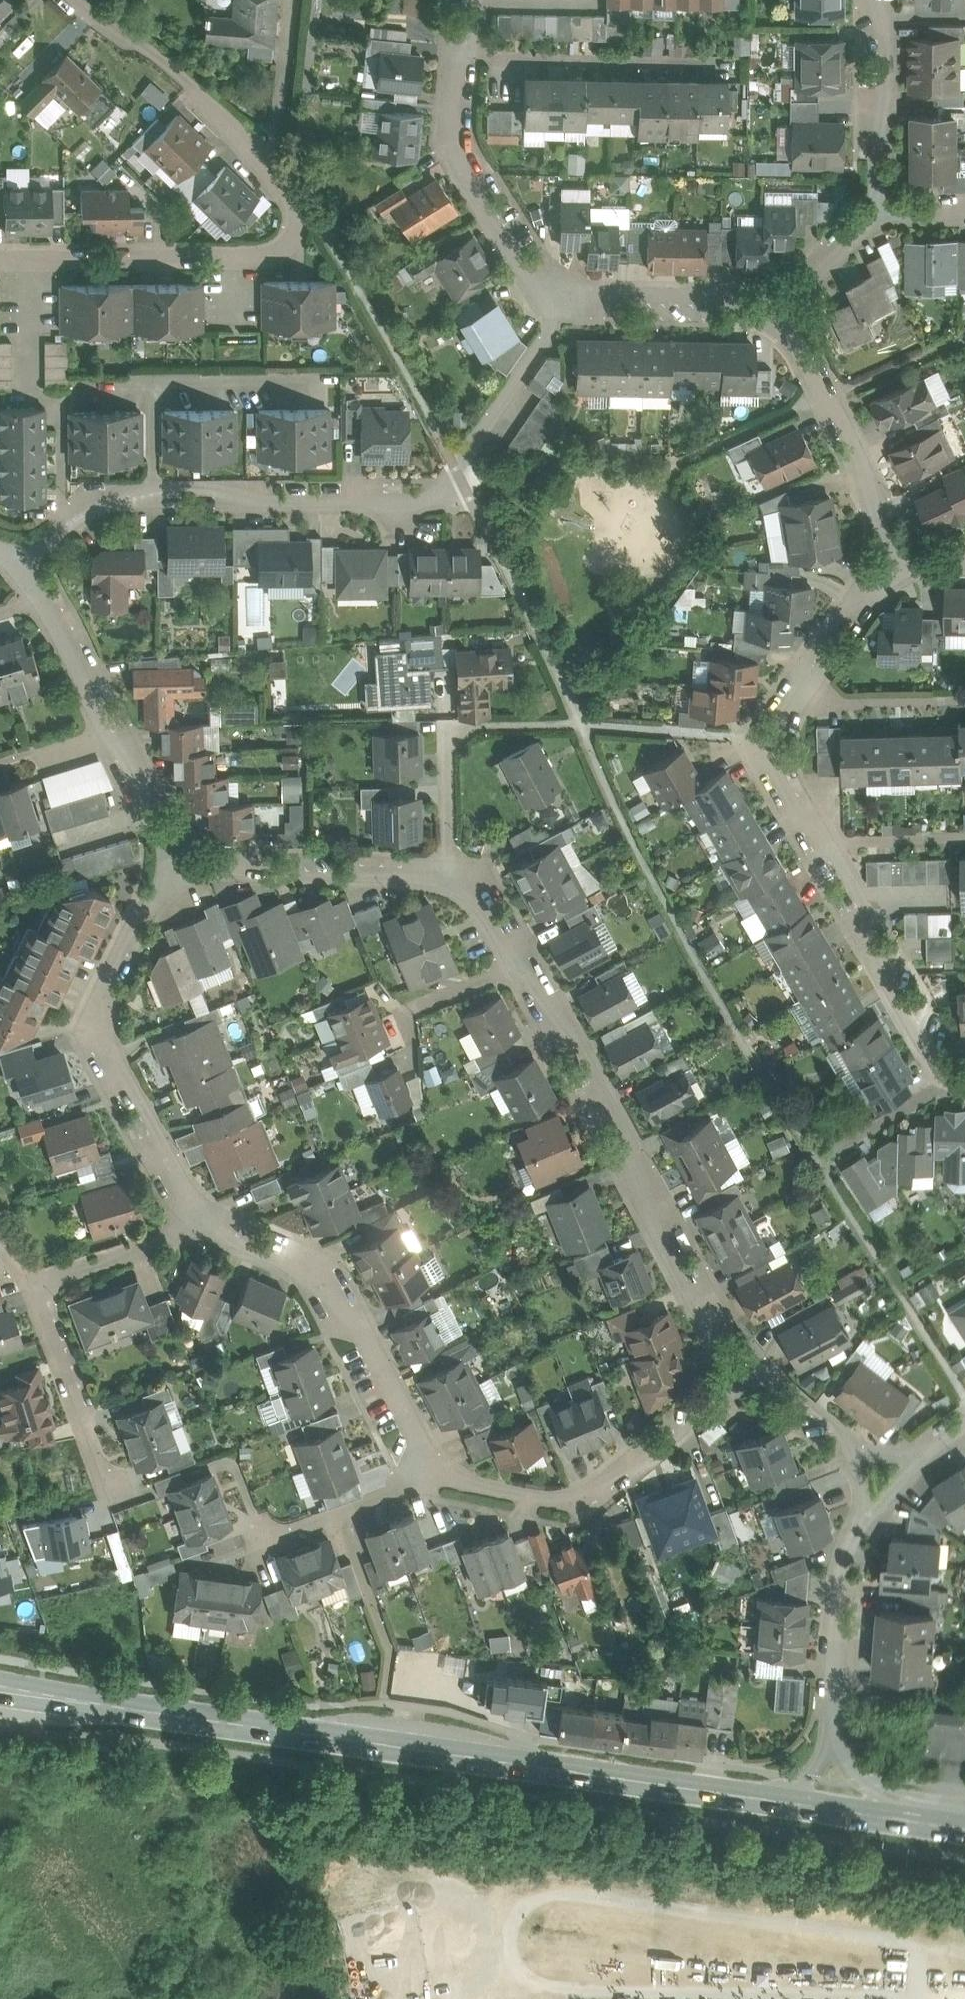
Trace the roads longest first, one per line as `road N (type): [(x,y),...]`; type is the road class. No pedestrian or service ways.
road 1 (secondary): [(0,1690),(764,1800)]
road 2 (residential): [(28,259),(264,255),(290,239),(304,207),(277,167),(165,61),(77,0)]
road 3 (residential): [(567,304),(434,499),(152,499)]
road 4 (residential): [(527,967),(692,1287),(742,1367)]
road 5 (residential): [(173,871),(92,1023),(186,1209),(219,1222)]
road 6 (residential): [(111,1483),(88,1438),(38,1280),(219,1222)]
road 7 (residential): [(423,1482),(449,1476),(576,1499),(670,1447),(722,1400),(742,1367)]
road 8 (residential): [(219,1222),(321,1270),(420,1443),(423,1482)]
road 9 (residential): [(461,59),(445,141),(517,267),(567,304)]
road 10 (residential): [(173,871),(451,883)]
road 11 (residential): [(899,553),(827,394),(777,310)]
road 12 (residential): [(947,1080),(815,845)]
road 13 (residential): [(693,63),(461,59)]
road 14 (residential): [(567,304),(629,292),(723,294),(744,308),(777,310)]
road 15 (residential): [(876,207),(878,0)]
road 16 (residential): [(867,1526),(842,1596),(833,1727)]
road 17 (residential): [(788,705),(899,553)]
road 18 (residential): [(151,388),(332,384)]
road 19 (residential): [(964,698),(788,705)]
road 20 (residential): [(268,1537),(423,1482)]
road 21 (secondary): [(764,1800),(923,1823)]
road 22 (residential): [(110,725),(173,871)]
road 23 (residential): [(446,726),(451,883)]
road 24 (residential): [(817,1163),(947,1080)]
road 25 (residential): [(815,845),(786,797),(780,770),(776,741),(788,705)]
road 26 (residential): [(964,841),(815,845)]
road 27 (residential): [(152,499),(96,501),(33,567)]
road 28 (residential): [(777,310),(876,207)]
road 29 (residential): [(51,596),(110,725)]
road 30 (residential): [(396,1016),(527,967)]
road 31 (residential): [(742,1367),(785,1383),(837,1427),(847,1447)]
road 32 (residential): [(923,1823),(855,1771),(833,1727)]
road 33 (residential): [(28,259),(32,385)]

